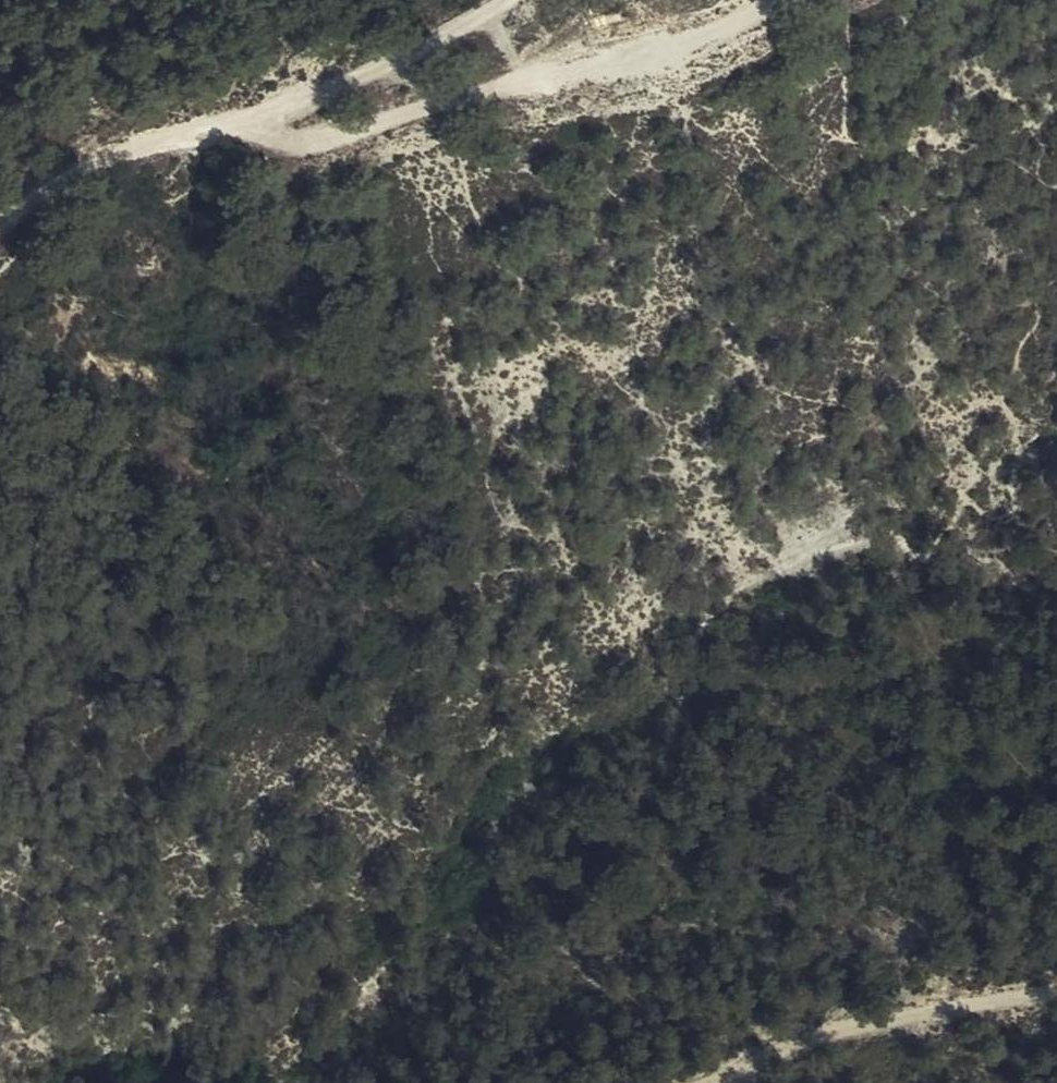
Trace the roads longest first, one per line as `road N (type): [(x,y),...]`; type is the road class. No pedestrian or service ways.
road 1 (track): [(779,0),(320,145),(165,135),(68,183),(0,229)]
road 2 (track): [(1056,993),(838,1029),(711,1082)]
road 3 (track): [(513,0),(420,54),(233,136)]

